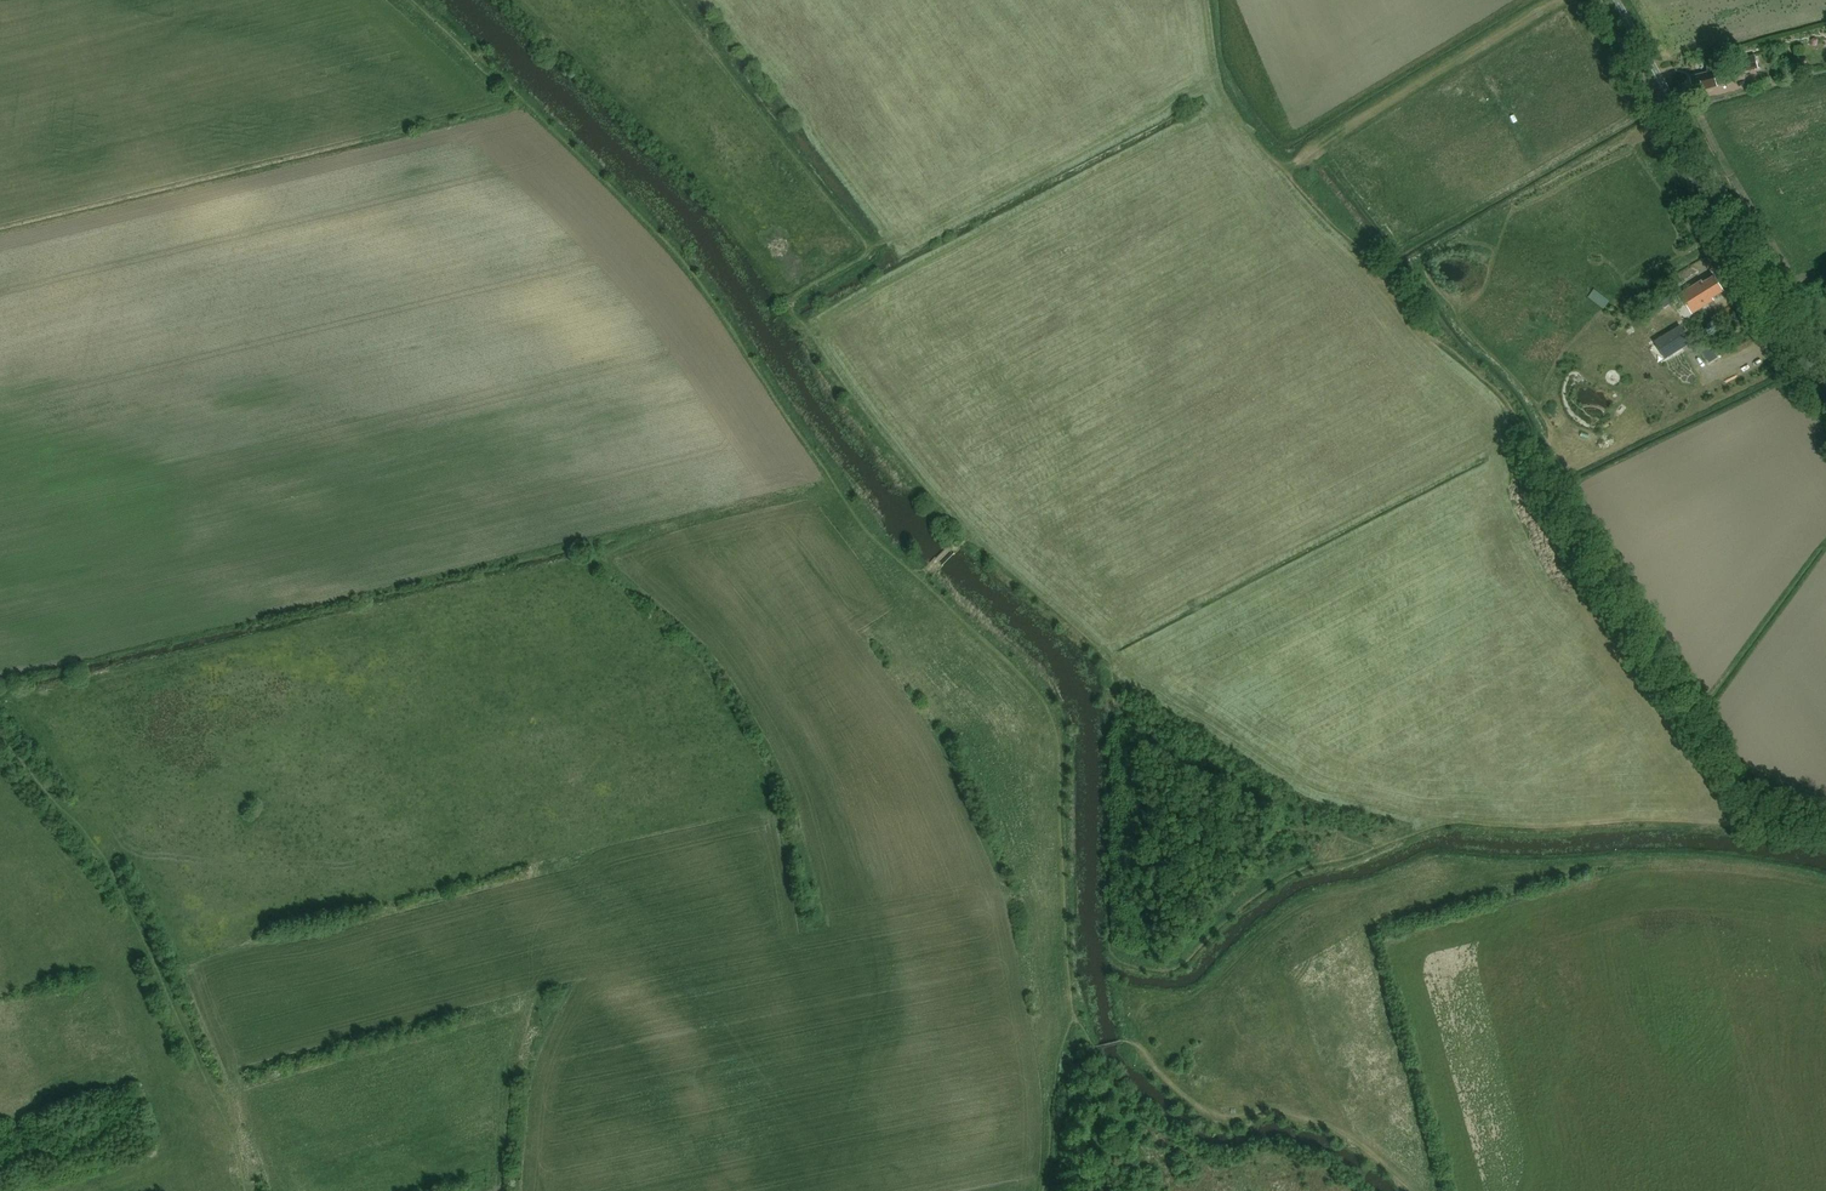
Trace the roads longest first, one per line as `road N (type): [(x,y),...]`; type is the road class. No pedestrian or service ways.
road 1 (track): [(1754,810),(1653,664),(1515,414),(1266,155),(1223,92),(1205,0)]
road 2 (unclassified): [(1825,396),(1594,0)]

